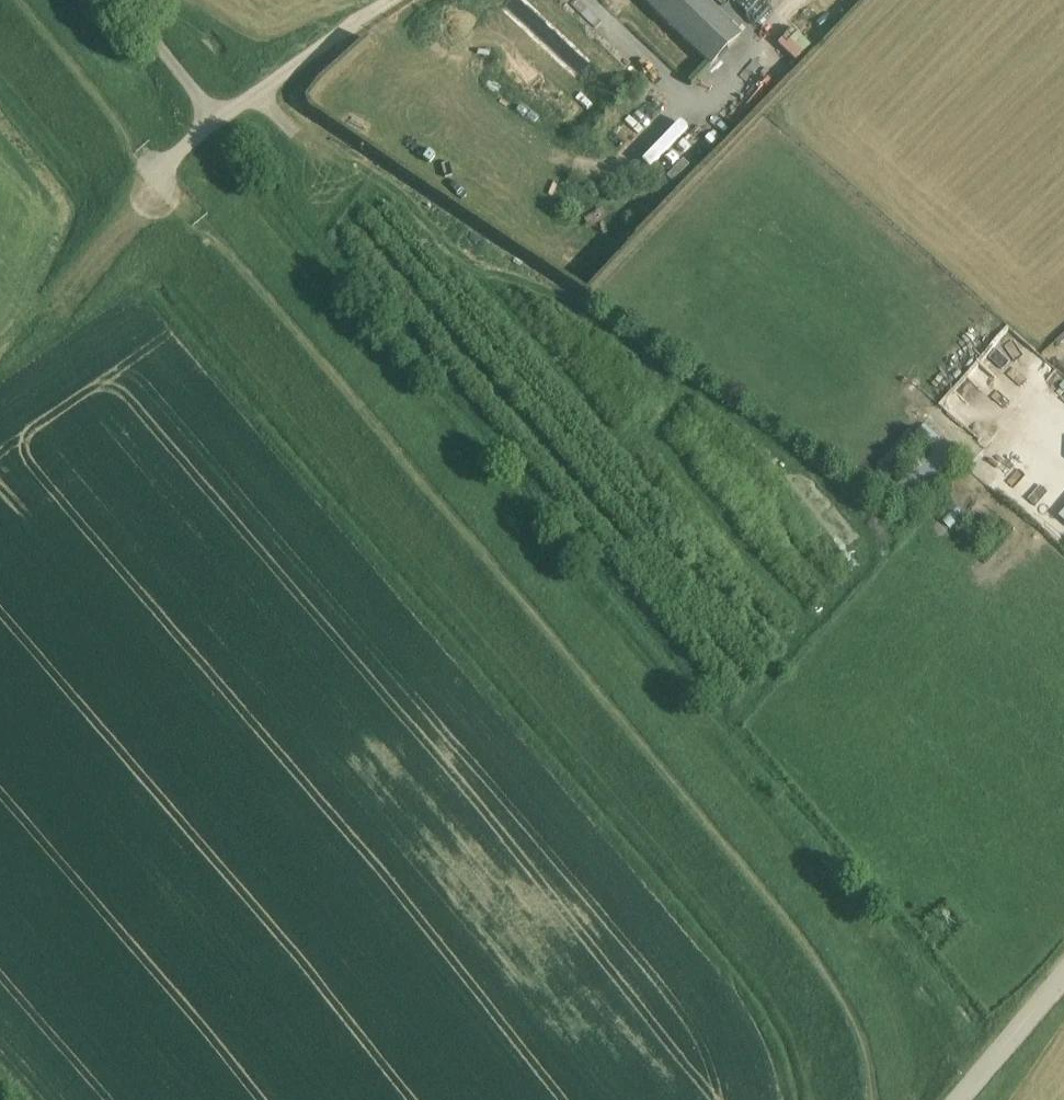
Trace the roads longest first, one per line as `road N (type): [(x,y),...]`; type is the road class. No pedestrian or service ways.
road 1 (track): [(30,0),(813,950),(865,1044),(879,1099)]
road 2 (track): [(215,117),(244,172),(317,273),(980,1074)]
road 3 (unclassified): [(395,0),(215,117),(164,168)]
road 4 (track): [(164,168),(61,313)]
road 5 (tertiary): [(1063,975),(958,1099)]
road 6 (track): [(215,117),(123,0)]

